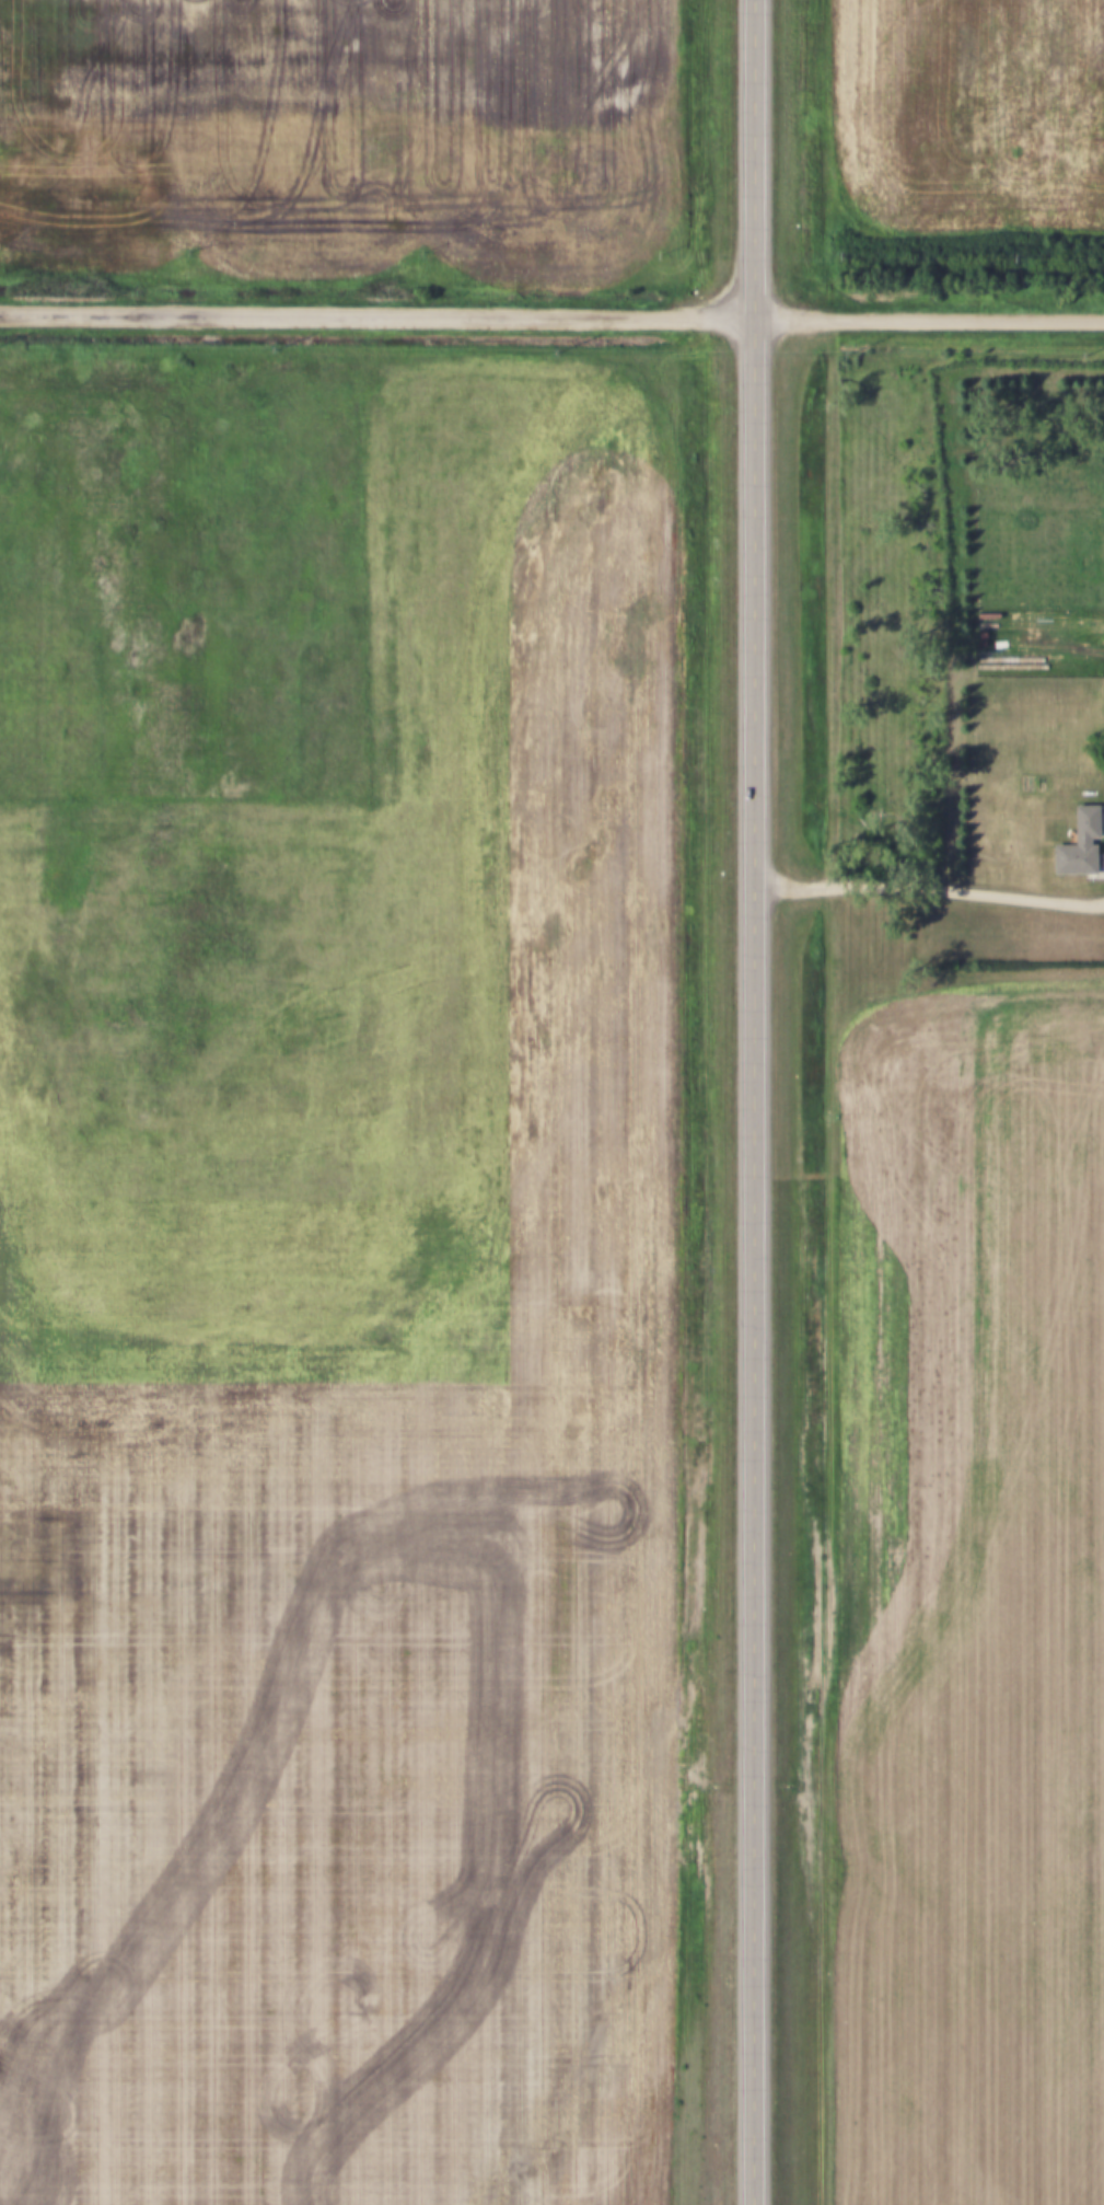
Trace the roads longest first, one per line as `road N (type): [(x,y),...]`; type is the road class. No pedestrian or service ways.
road 1 (primary): [(750,2204),(752,0)]
road 2 (residential): [(0,311),(1103,318)]

